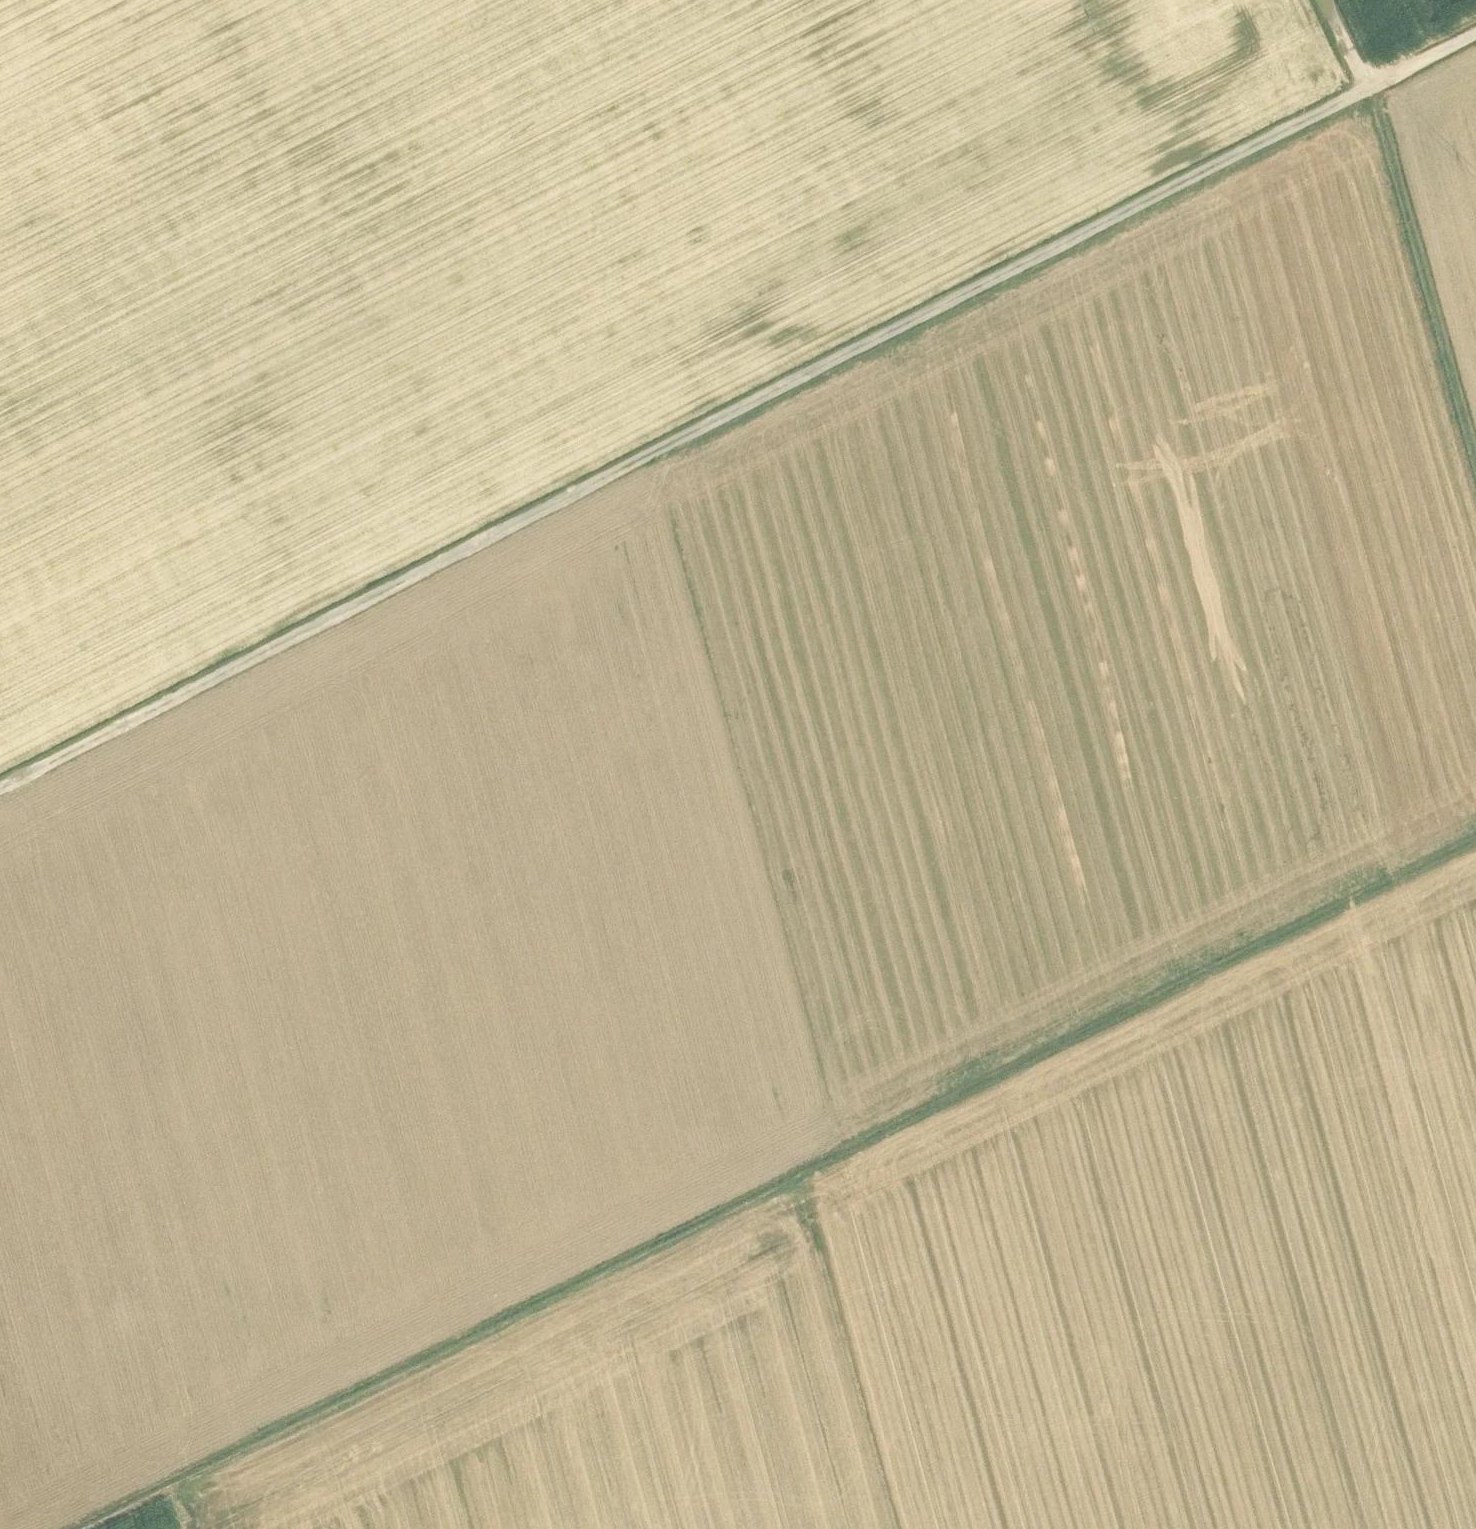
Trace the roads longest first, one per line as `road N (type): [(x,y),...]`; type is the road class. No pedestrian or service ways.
road 1 (track): [(77,1528),(1475,838)]
road 2 (track): [(1369,88),(0,788)]
road 3 (track): [(1475,468),(1369,88)]

